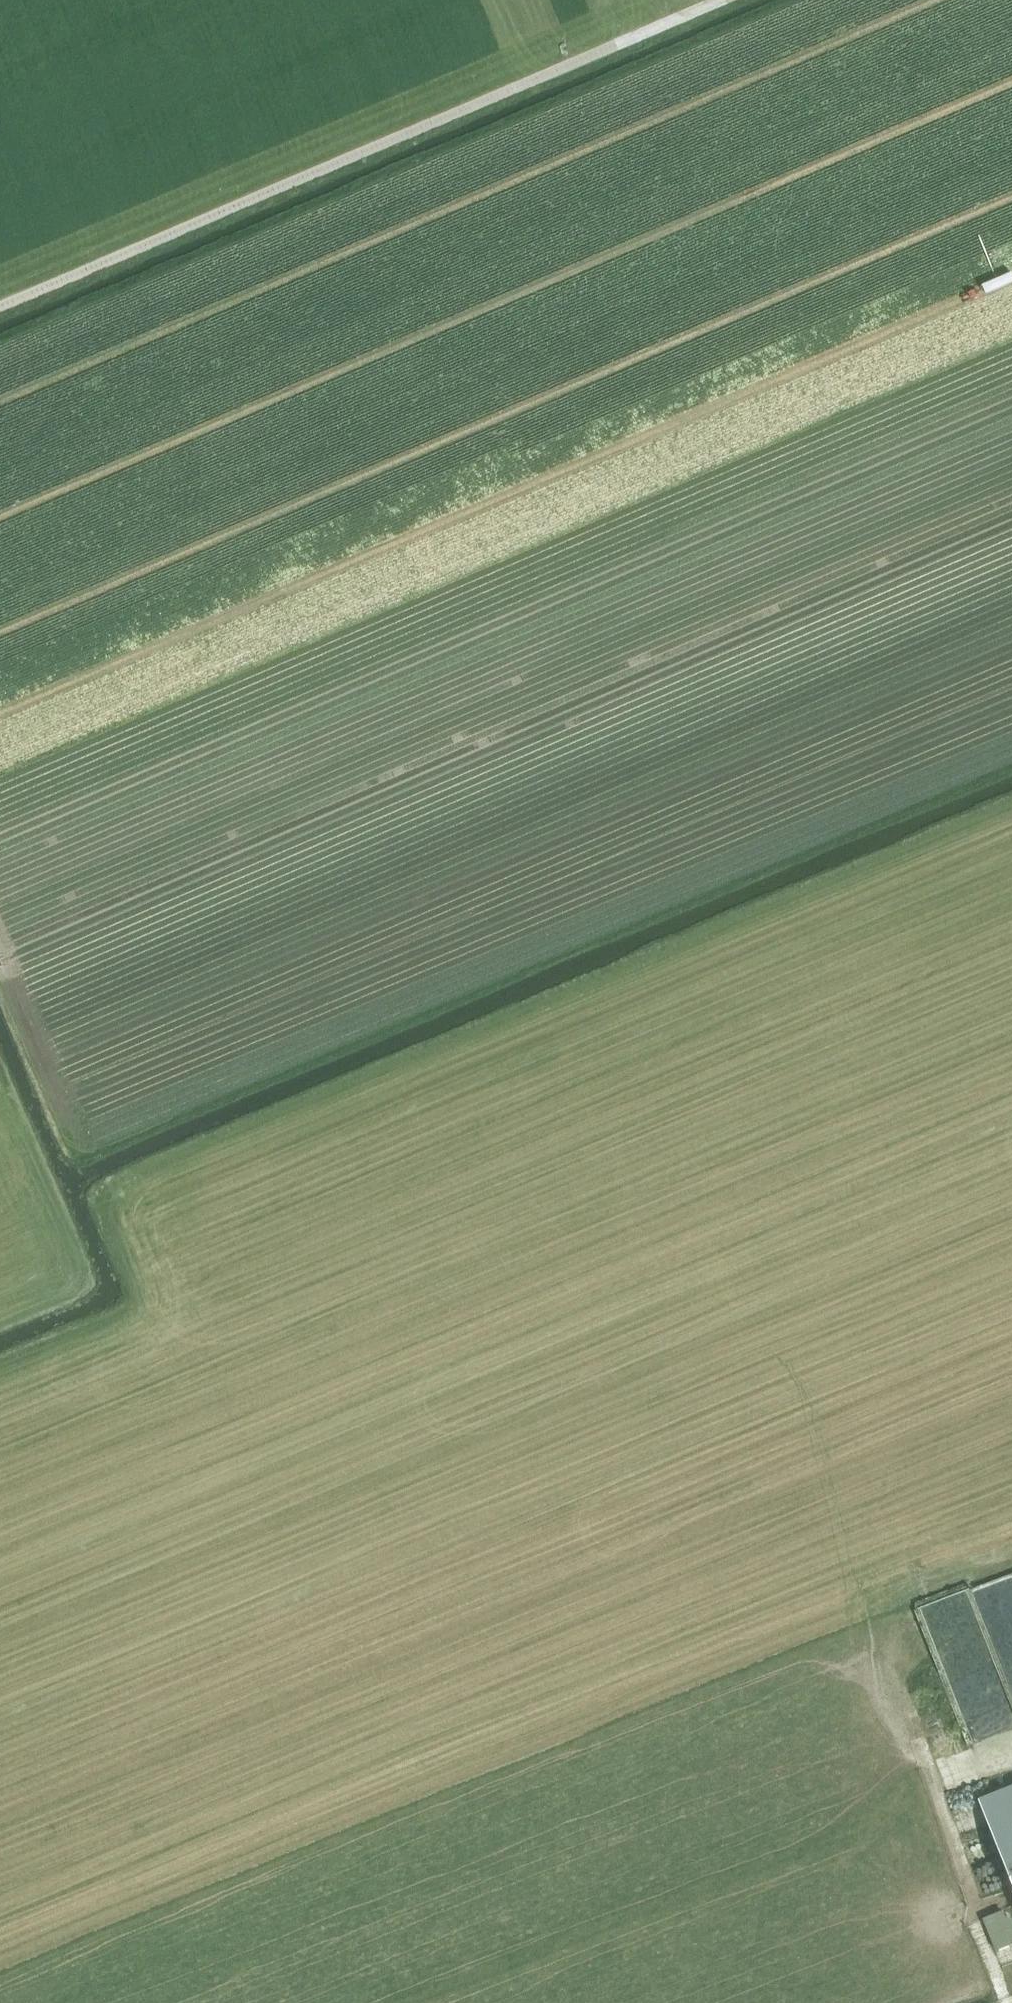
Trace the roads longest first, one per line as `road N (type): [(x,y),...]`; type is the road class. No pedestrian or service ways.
road 1 (track): [(716,0),(0,306)]
road 2 (track): [(1011,1745),(934,1778),(1008,2002)]

